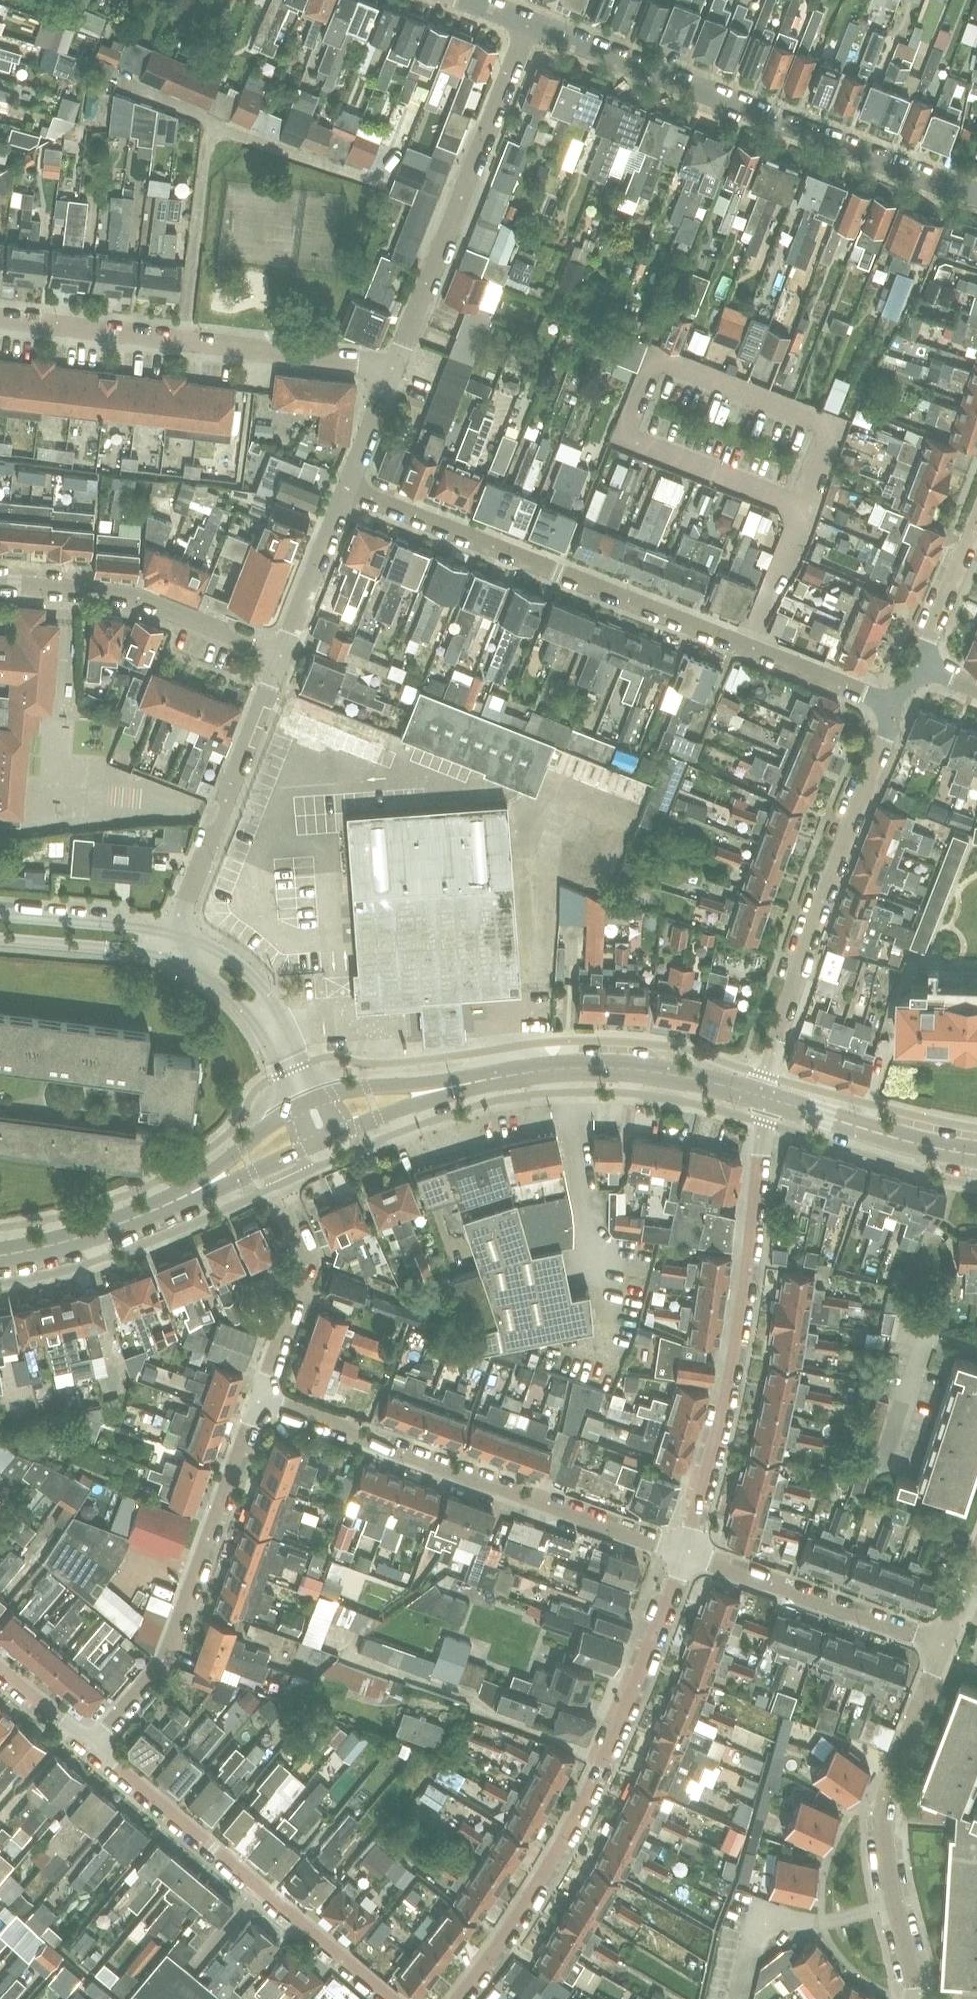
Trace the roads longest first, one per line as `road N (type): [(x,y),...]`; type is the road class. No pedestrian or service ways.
road 1 (residential): [(888,706),(346,489)]
road 2 (residential): [(458,1998),(547,1870),(653,1642),(679,1557)]
road 3 (residential): [(976,196),(531,26)]
road 4 (unclassified): [(679,1557),(723,1425),(765,1098)]
road 5 (unclassified): [(679,1557),(259,1401)]
road 6 (residential): [(765,1098),(828,849),(888,706)]
road 7 (residential): [(393,372),(360,362),(0,318)]
road 8 (residential): [(92,1749),(165,1656),(259,1401)]
road 9 (residential): [(386,1998),(92,1749)]
road 10 (residential): [(393,372),(531,26)]
road 11 (unclassified): [(910,1998),(882,1836),(888,1794),(937,1651)]
road 12 (residential): [(172,929),(278,655)]
road 13 (residential): [(0,581),(124,593),(278,655)]
road 14 (unclassified): [(937,1651),(679,1557)]
road 15 (unclassified): [(319,1098),(260,986),(217,950),(172,929)]
road 16 (secondary): [(550,1074),(319,1098)]
road 17 (secondary): [(334,1135),(455,1094),(550,1074)]
road 18 (secondary): [(765,1098),(976,1156)]
road 19 (secondary): [(550,1074),(650,1070),(765,1098)]
road 20 (unclassified): [(163,950),(231,995),(255,1024),(295,1107)]
road 21 (residential): [(259,1401),(305,1267),(293,1217)]
road 22 (secondary): [(295,1107),(141,1219)]
road 23 (secondary): [(141,1219),(310,1146)]
road 24 (residential): [(278,655),(346,489)]
road 25 (unclassified): [(172,929),(0,916)]
road 26 (unclassified): [(0,938),(163,950)]
road 27 (secondary): [(0,1252),(141,1219)]
road 28 (residential): [(926,667),(976,536)]
road 29 (residential): [(346,489),(393,372)]
road 30 (residential): [(92,1749),(0,1670)]

